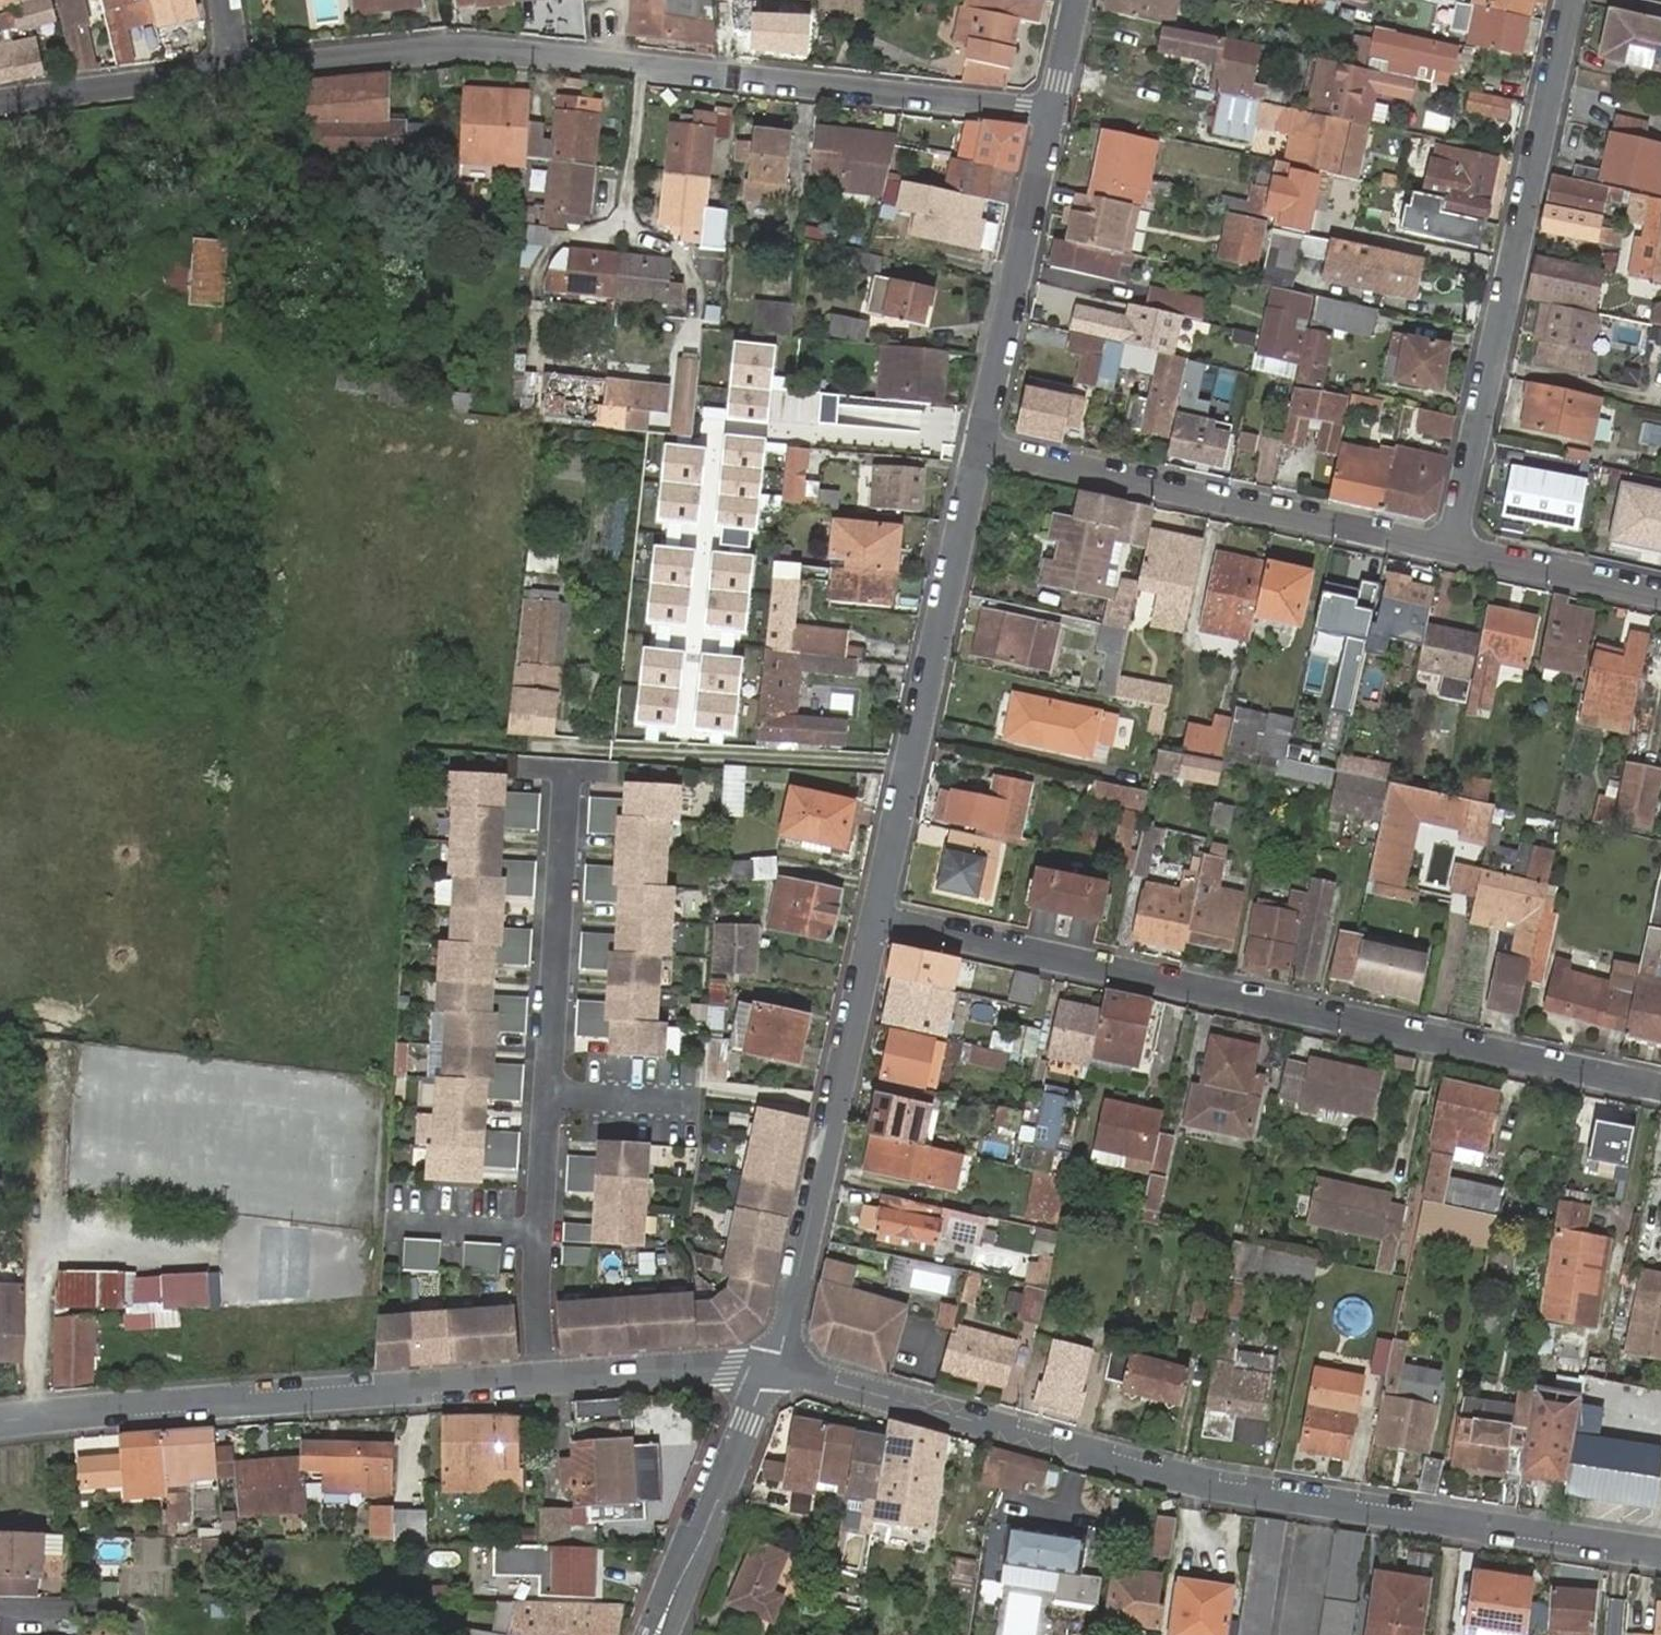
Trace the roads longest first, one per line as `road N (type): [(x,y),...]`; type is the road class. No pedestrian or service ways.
road 1 (residential): [(770,1373),(835,1383),(1104,1462),(1660,1559)]
road 2 (residential): [(231,73),(413,50),(1054,113)]
road 3 (residential): [(879,917),(1660,1087)]
road 4 (residential): [(541,1378),(538,1277),(566,776)]
road 5 (residential): [(1568,0),(1452,550)]
road 6 (residential): [(0,1421),(541,1378)]
road 7 (residential): [(879,917),(983,444)]
road 8 (residential): [(983,444),(1452,550)]
road 9 (residential): [(770,1373),(879,917)]
road 10 (residential): [(983,444),(1054,113)]
road 11 (residential): [(658,1634),(770,1373)]
road 12 (residential): [(0,103),(231,73)]
road 13 (residential): [(541,1378),(770,1373)]
road 14 (residential): [(1452,550),(1660,594)]

